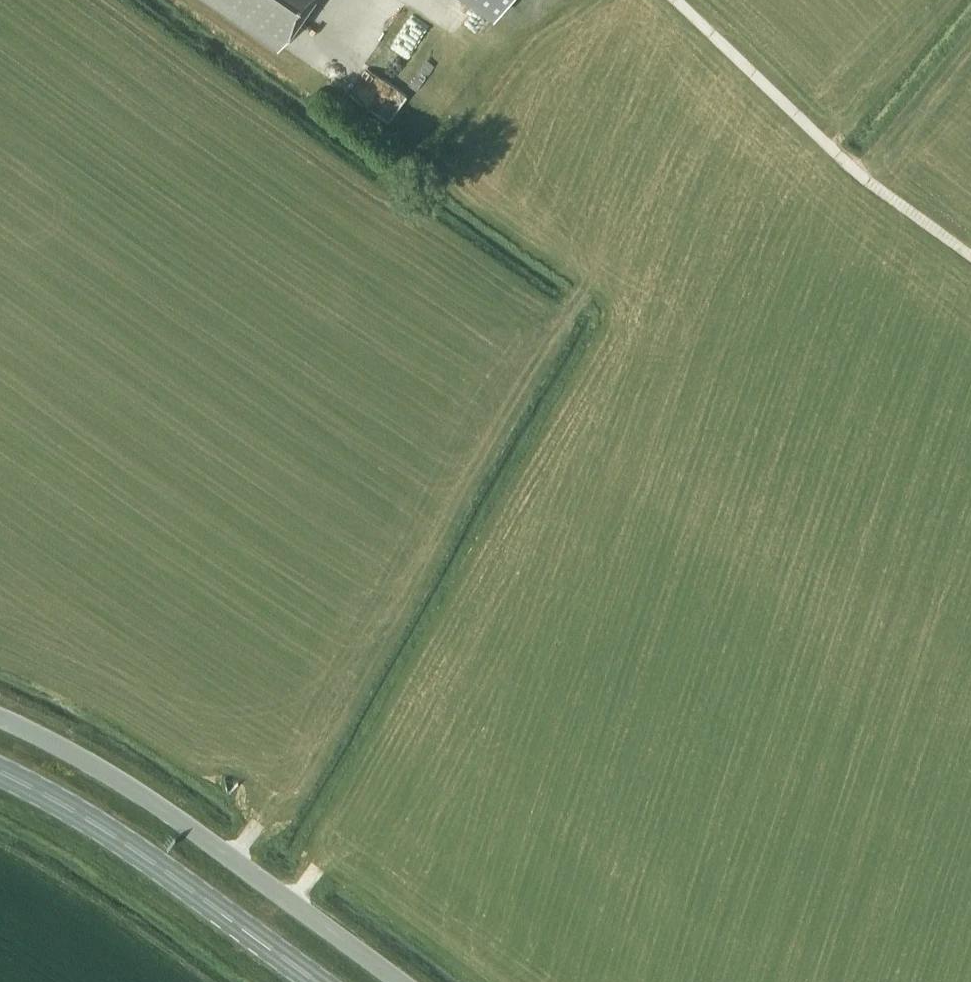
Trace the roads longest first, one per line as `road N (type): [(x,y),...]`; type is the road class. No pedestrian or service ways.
road 1 (unclassified): [(0,716),(130,788),(399,981)]
road 2 (primary): [(314,981),(110,831),(0,770)]

